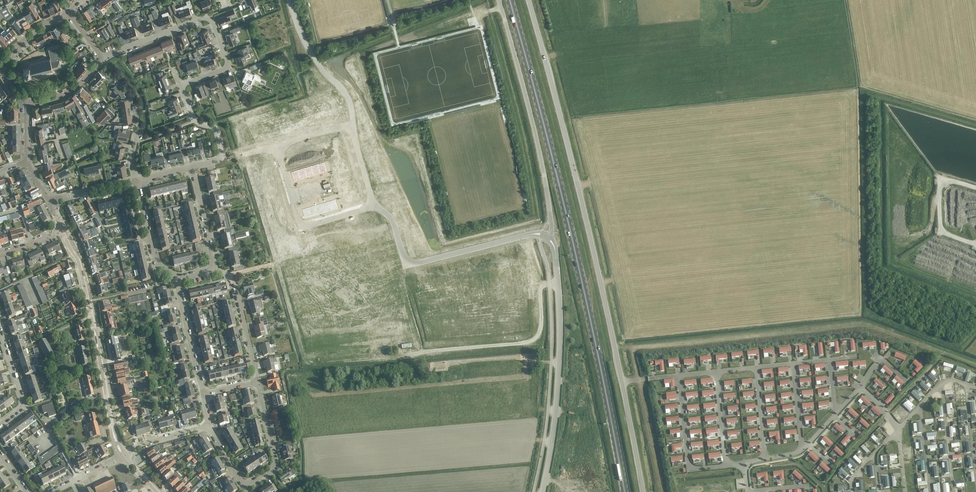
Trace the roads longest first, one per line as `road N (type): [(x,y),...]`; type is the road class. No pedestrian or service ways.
road 1 (unclassified): [(528,0),(645,491)]
road 2 (primary): [(510,0),(575,252),(624,491)]
road 3 (unclassified): [(553,244),(560,354),(543,491)]
road 4 (unclassified): [(549,235),(541,163),(498,0)]
road 5 (residential): [(209,427),(239,480),(255,481),(271,470),(275,458),(257,382)]
road 6 (residential): [(276,146),(302,228),(374,206)]
road 7 (residential): [(123,456),(88,302)]
road 8 (residential): [(352,123),(346,92),(314,59),(289,0)]
road 9 (residential): [(137,180),(134,97),(101,59)]
road 10 (unclassified): [(405,266),(533,234)]
road 11 (residential): [(257,382),(235,284),(215,268)]
road 12 (residential): [(192,166),(219,160),(222,149),(217,129),(193,115),(181,85)]
road 13 (track): [(975,187),(944,182),(940,225),(975,243)]

